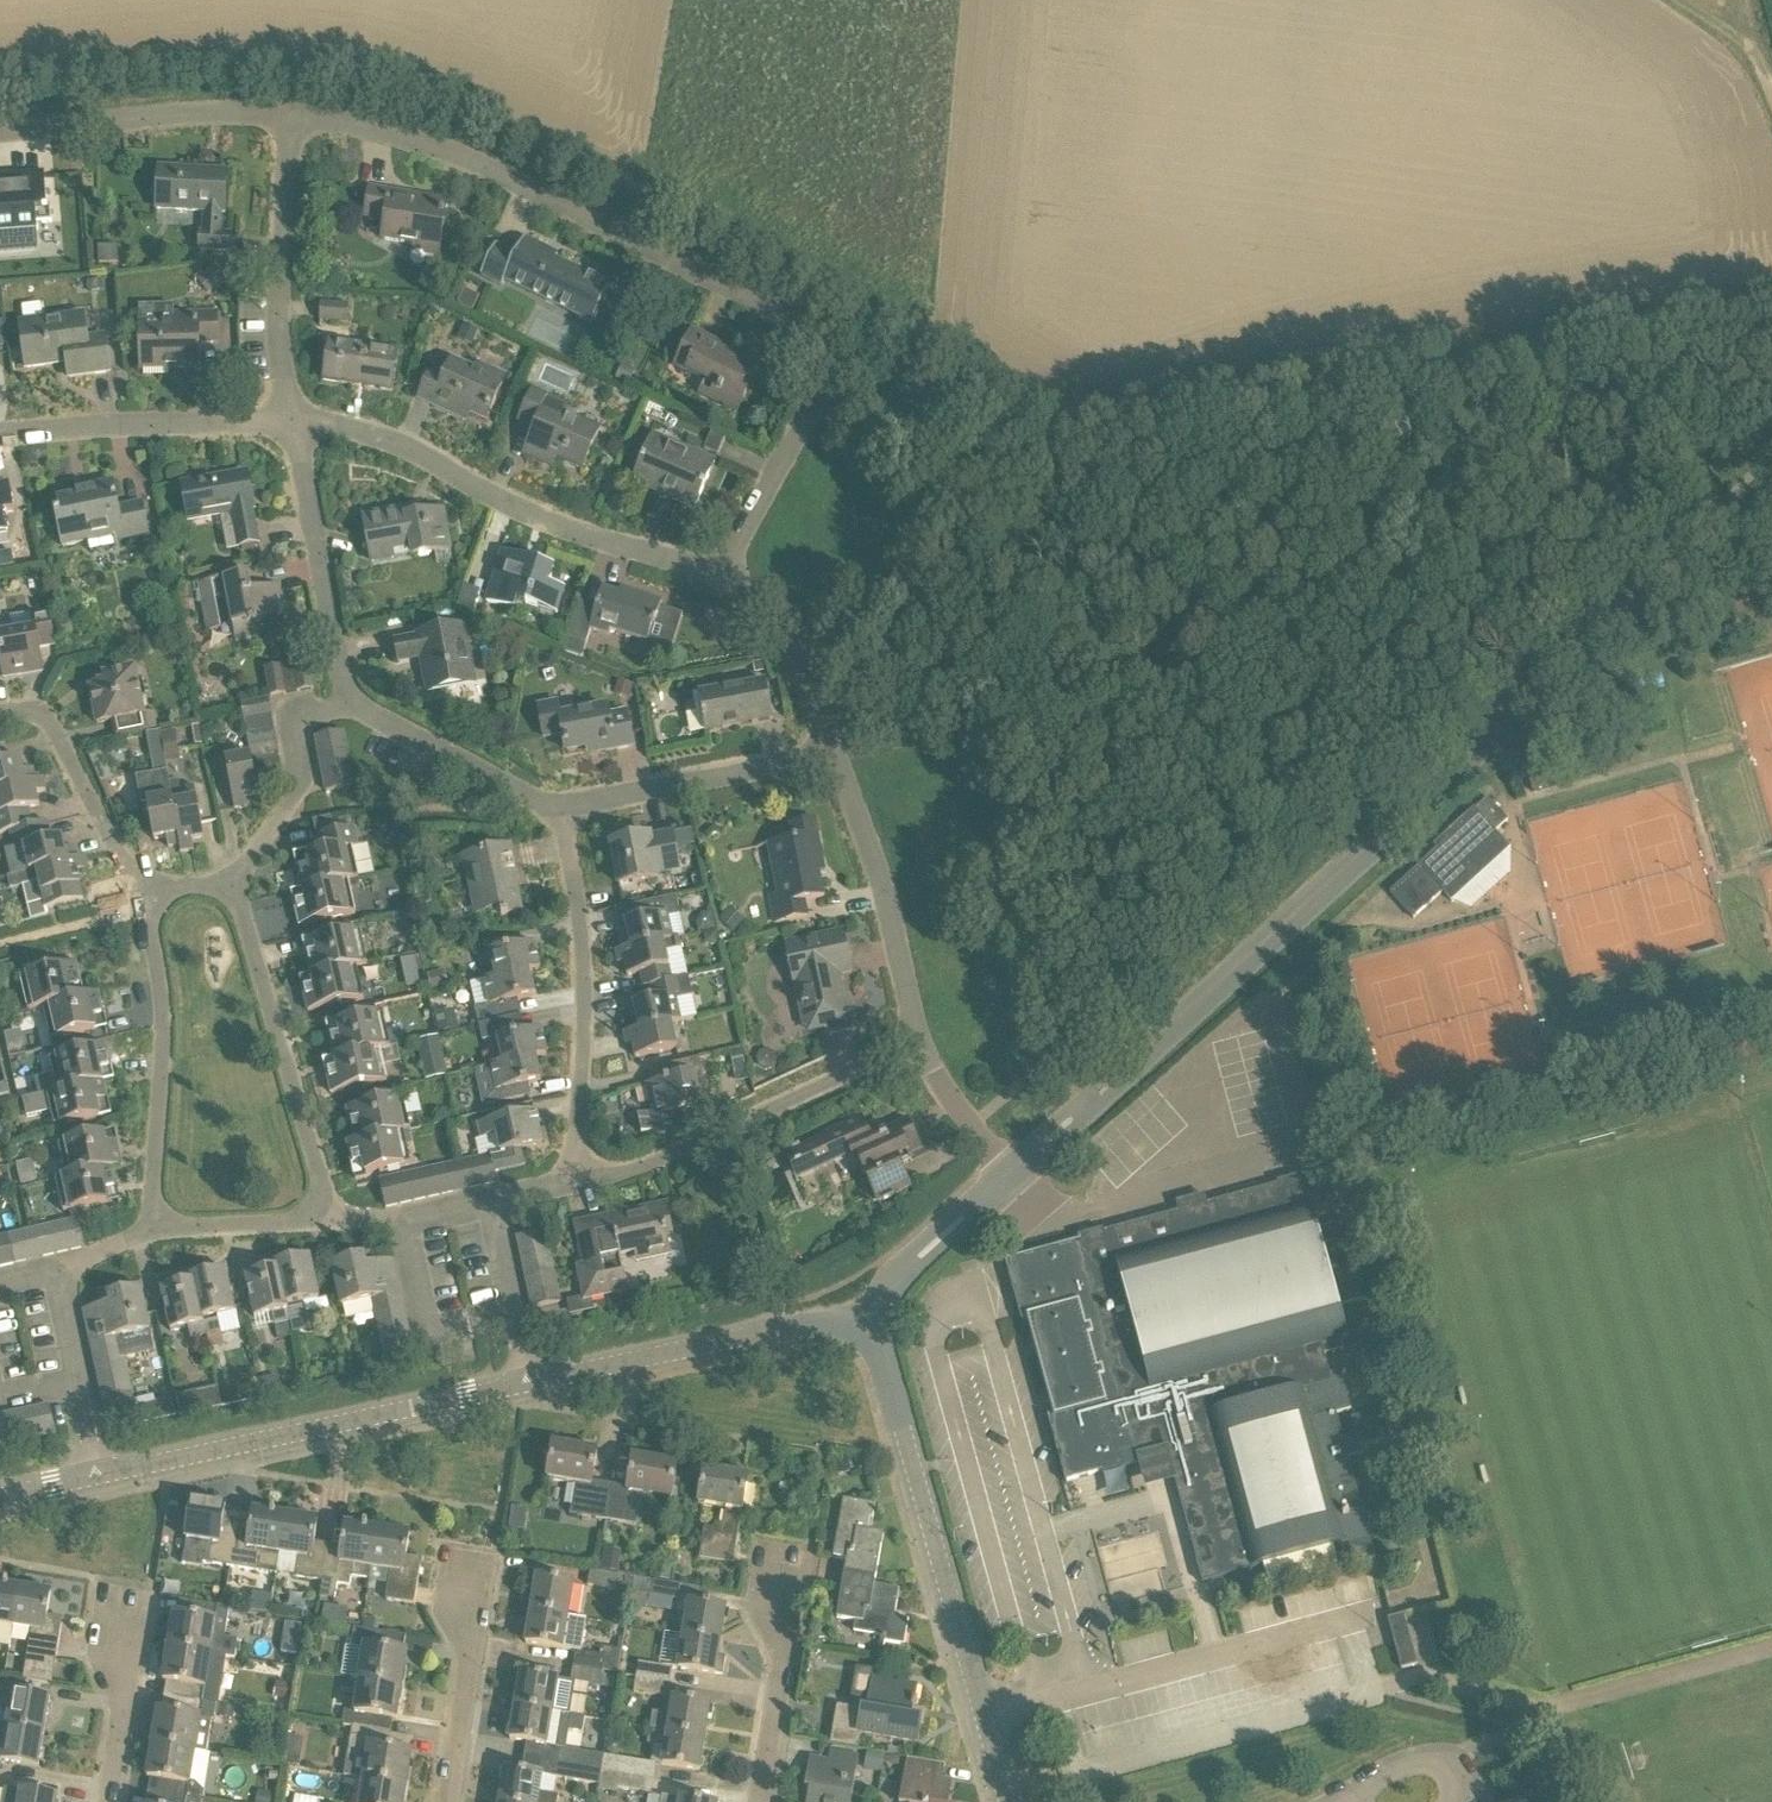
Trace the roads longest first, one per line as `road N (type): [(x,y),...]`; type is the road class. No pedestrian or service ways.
road 1 (unclassified): [(1013,1174),(1361,865),(1771,465)]
road 2 (residential): [(728,576),(841,344),(407,141),(293,116)]
road 3 (unclassified): [(872,1312),(1011,1801)]
road 4 (residential): [(289,424),(379,433),(567,525),(728,576)]
road 5 (unclassified): [(535,1383),(101,1483)]
road 6 (residential): [(574,1182),(587,1052),(587,921),(561,808)]
road 7 (residential): [(574,1182),(689,1148),(917,1041)]
road 8 (residential): [(157,1227),(164,1038),(157,952),(135,883)]
road 9 (residential): [(338,1218),(235,887)]
road 10 (unclassified): [(872,1312),(535,1383)]
road 11 (residential): [(289,424),(293,116)]
road 12 (residential): [(839,752),(884,890),(917,1041)]
road 13 (residential): [(293,116),(165,114),(0,128)]
road 14 (residential): [(0,434),(289,424)]
road 15 (residential): [(353,703),(301,449),(289,424)]
road 16 (residential): [(839,752),(561,808)]
road 17 (residential): [(235,887),(303,779),(297,712),(353,703)]
road 18 (residential): [(451,1801),(494,1558)]
road 19 (residential): [(135,883),(44,709),(0,713)]
road 20 (residential): [(561,808),(353,703)]
road 21 (residential): [(763,1801),(800,1578)]
road 22 (residential): [(728,576),(773,608),(802,655),(839,752)]
road 23 (residential): [(106,1801),(137,1603)]
road 24 (unclassified): [(872,1312),(1013,1174)]
road 25 (residential): [(517,1309),(435,1324),(407,1215)]
road 26 (residential): [(157,1227),(338,1218)]
road 27 (residential): [(917,1041),(1013,1174)]

